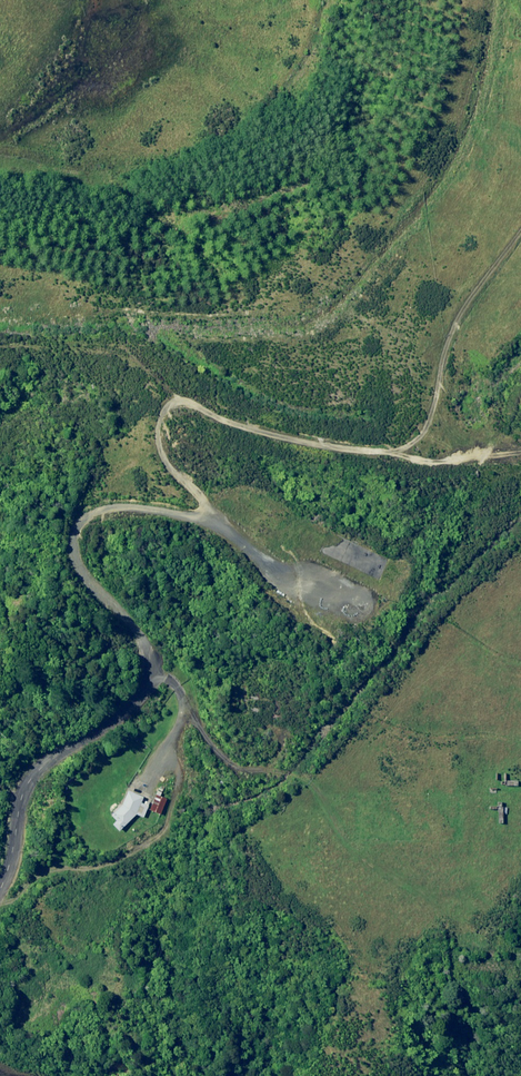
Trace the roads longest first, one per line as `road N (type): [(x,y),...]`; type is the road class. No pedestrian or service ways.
road 1 (unclassified): [(153,670),(144,641),(88,595),(63,559),(68,529),(95,511),(199,518),(204,512),(163,458),(158,433),(171,402),(238,427),(371,453)]
road 2 (track): [(371,453),(403,448),(423,430),(459,306),(520,221)]
road 3 (unclassified): [(0,873),(24,784),(141,701),(153,670)]
road 4 (residential): [(153,670),(184,690),(186,718),(146,791)]

